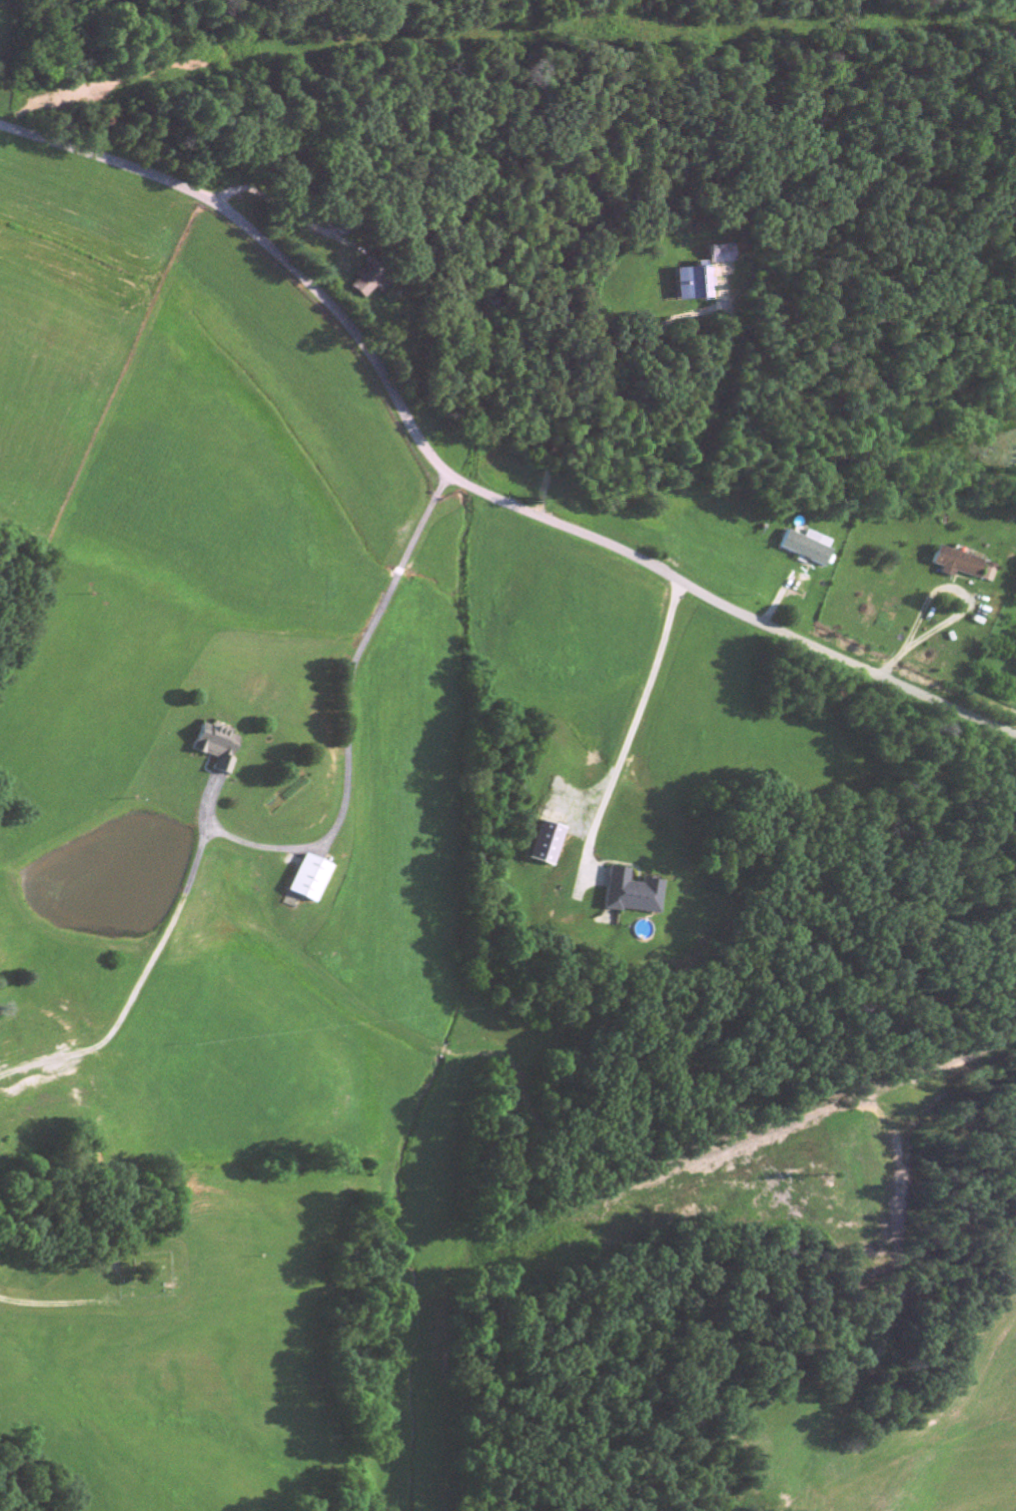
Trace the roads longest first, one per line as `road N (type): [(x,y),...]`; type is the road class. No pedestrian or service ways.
road 1 (residential): [(1015,735),(457,480),(416,438),(338,312),(239,223),(165,180),(0,126)]

